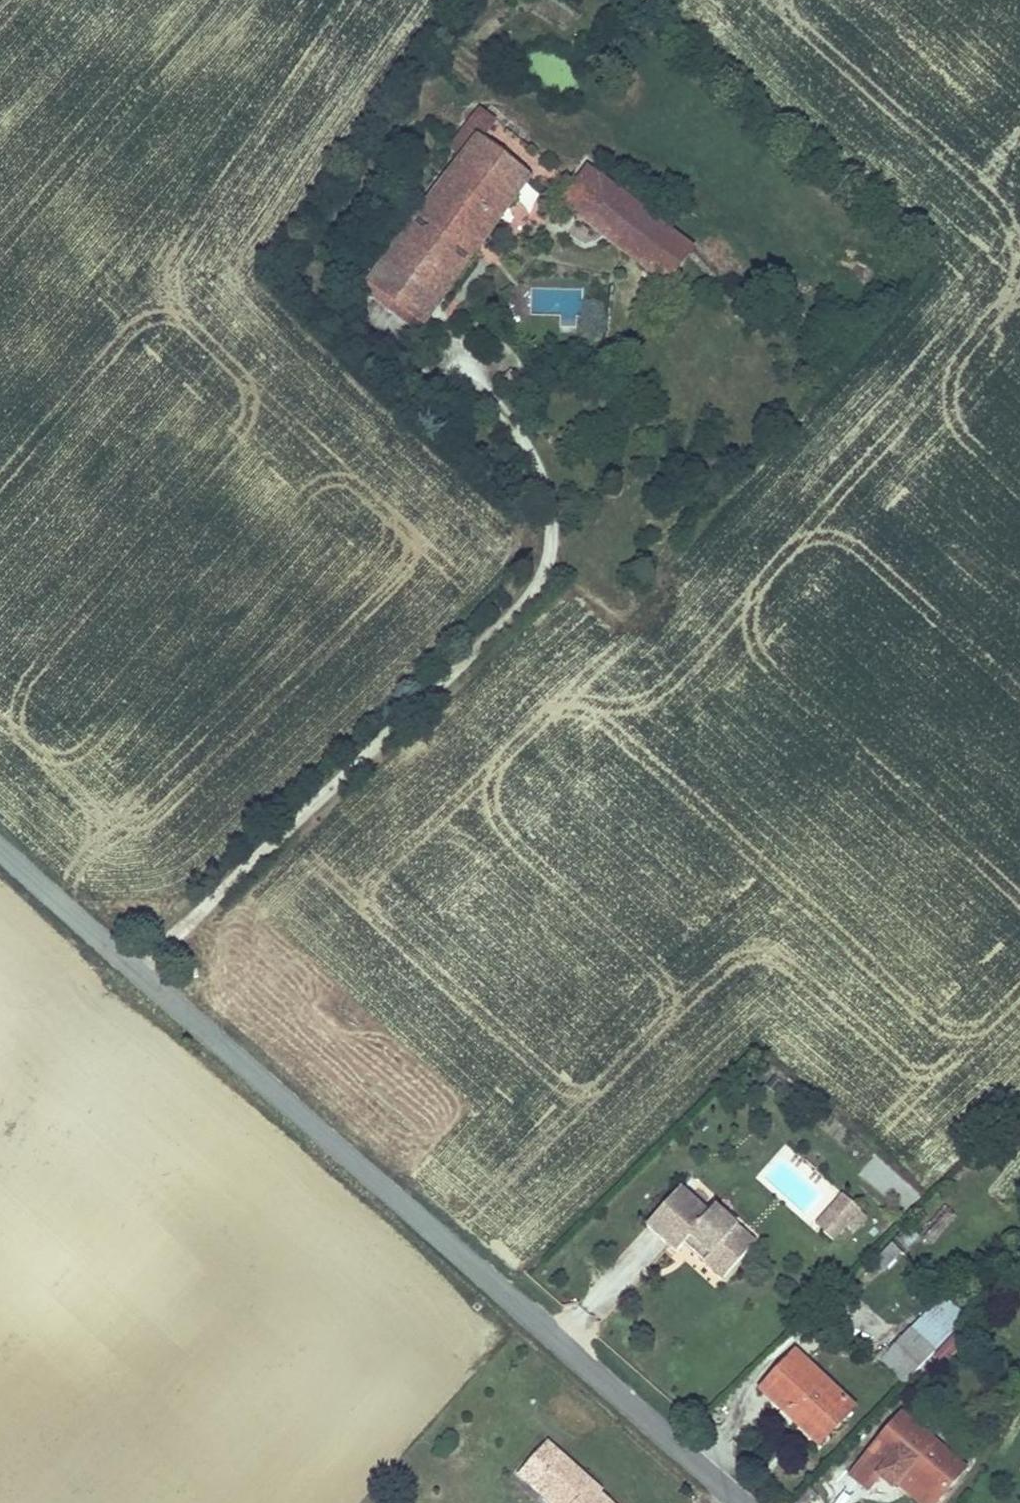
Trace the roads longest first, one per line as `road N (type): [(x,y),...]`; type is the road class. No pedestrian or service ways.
road 1 (tertiary): [(0,852),(742,1502)]

